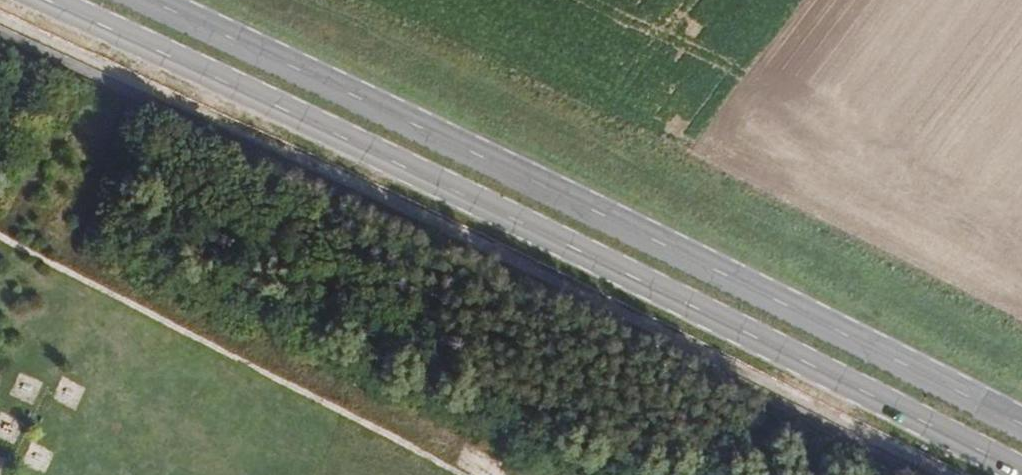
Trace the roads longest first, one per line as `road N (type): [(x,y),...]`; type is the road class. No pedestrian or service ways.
road 1 (primary): [(42,0),(525,225),(1021,472)]
road 2 (primary): [(1021,428),(149,0)]

